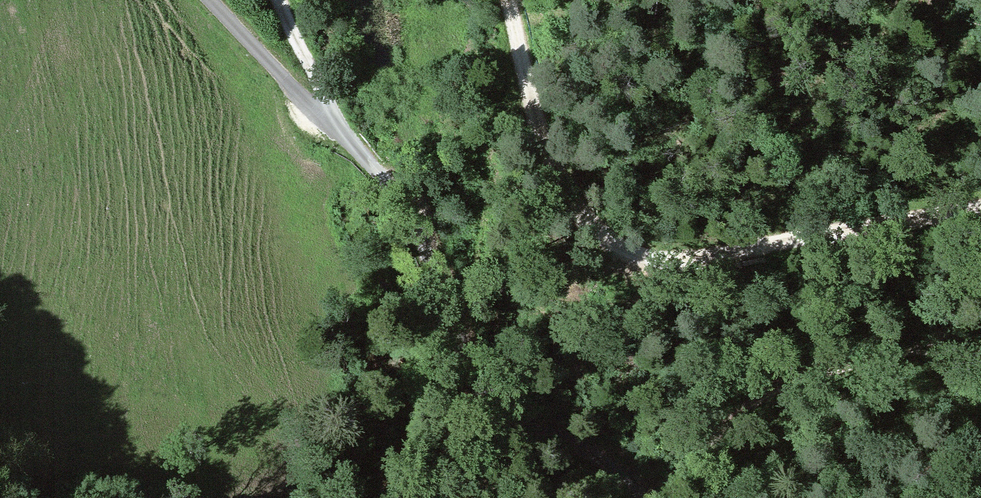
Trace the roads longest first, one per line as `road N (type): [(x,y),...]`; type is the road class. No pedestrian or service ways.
road 1 (unclassified): [(634,497),(603,460),(481,376),(407,204),(210,0)]
road 2 (track): [(980,209),(684,261),(635,253),(596,230),(544,139),(506,0)]
road 3 (track): [(980,354),(901,359),(802,379),(755,402),(646,497)]
road 4 (track): [(339,130),(284,0)]

